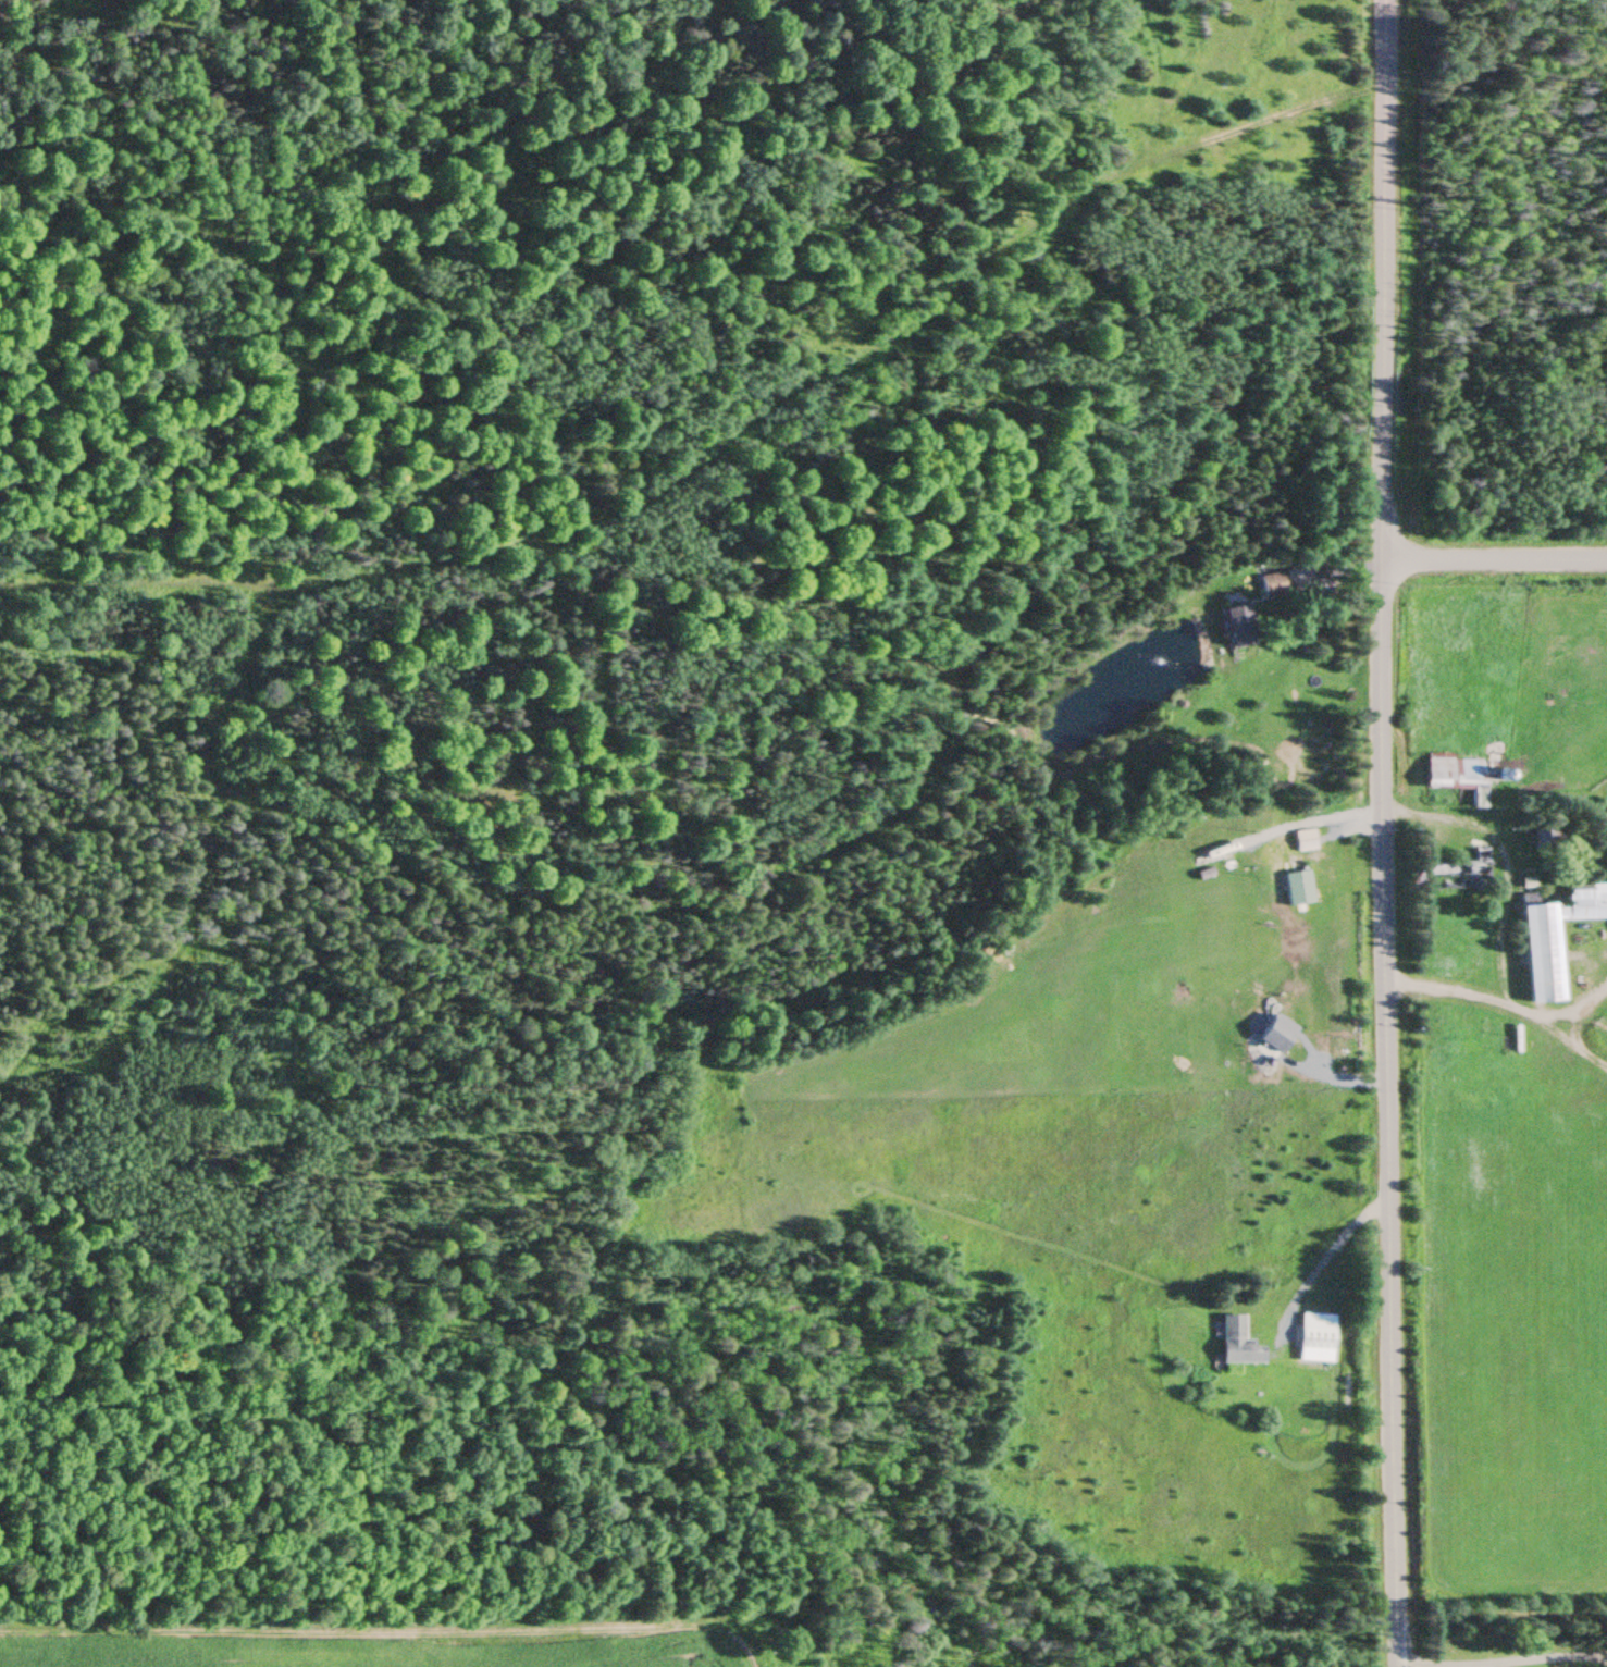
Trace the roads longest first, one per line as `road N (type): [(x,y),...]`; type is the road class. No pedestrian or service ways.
road 1 (residential): [(1395,1666),(1377,802),(1382,0)]
road 2 (residential): [(1380,559),(1606,558)]

